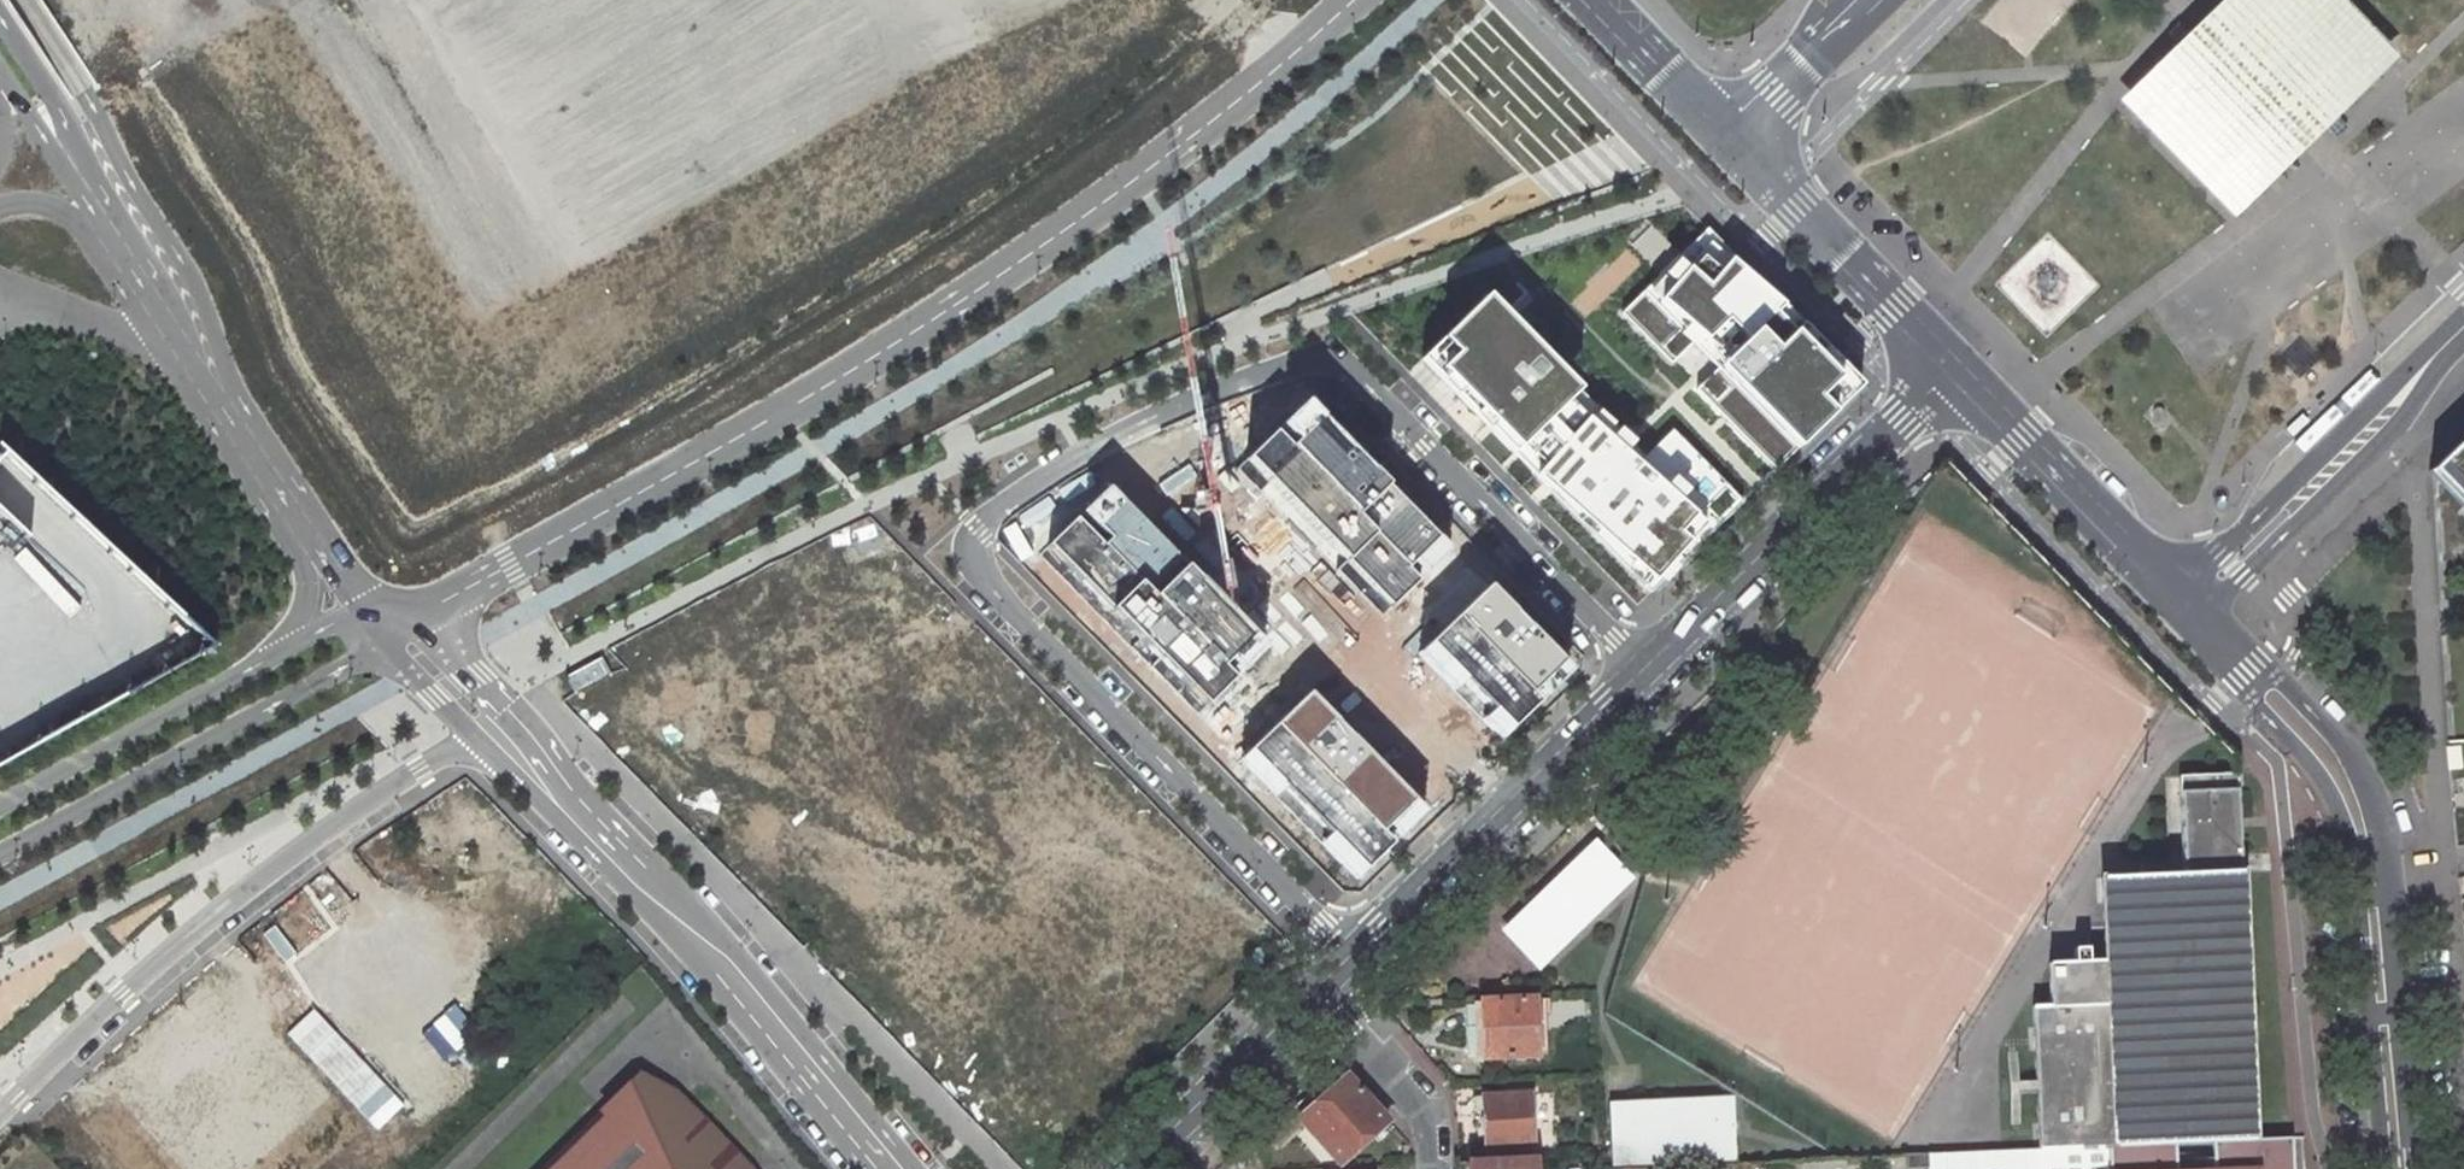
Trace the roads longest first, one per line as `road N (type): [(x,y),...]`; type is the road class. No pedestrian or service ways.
road 1 (residential): [(1643,669),(1384,399),(1341,367),(1304,367),(1156,424),(1014,496),(981,531),(983,574),(1347,959)]
road 2 (unclassified): [(422,617),(767,421),(996,277),(1249,91),(1354,0)]
road 3 (unclassified): [(0,1104),(239,893),(474,737)]
road 4 (tertiary): [(2414,1168),(2382,821),(2346,745),(2276,677),(2227,651)]
road 5 (tertiary): [(2227,651),(2251,700),(2324,785),(2349,842),(2383,1168)]
road 6 (unclassified): [(0,71),(305,533)]
road 7 (unclassified): [(876,1168),(680,930),(558,806)]
road 8 (unclassified): [(0,854),(381,642)]
road 9 (tertiary): [(1643,669),(1954,371)]
road 10 (tertiary): [(1347,959),(1643,669)]
road 11 (unclassified): [(2463,328),(2184,608)]
road 12 (tertiary): [(2184,608),(1954,371)]
road 13 (tertiary): [(1954,371),(1728,137)]
road 14 (unclassified): [(281,652),(0,804)]
road 15 (tertiary): [(1131,1168),(1310,995)]
road 16 (unclassified): [(558,806),(506,708),(422,617)]
road 17 (unclassified): [(1429,1168),(1419,1110),(1310,995)]
road 18 (unclassified): [(1871,0),(1728,137)]
road 19 (tertiary): [(1728,137),(1595,0)]
road 20 (unclassified): [(381,642),(474,737)]
road 21 (unclassified): [(305,533),(304,600),(281,652)]

